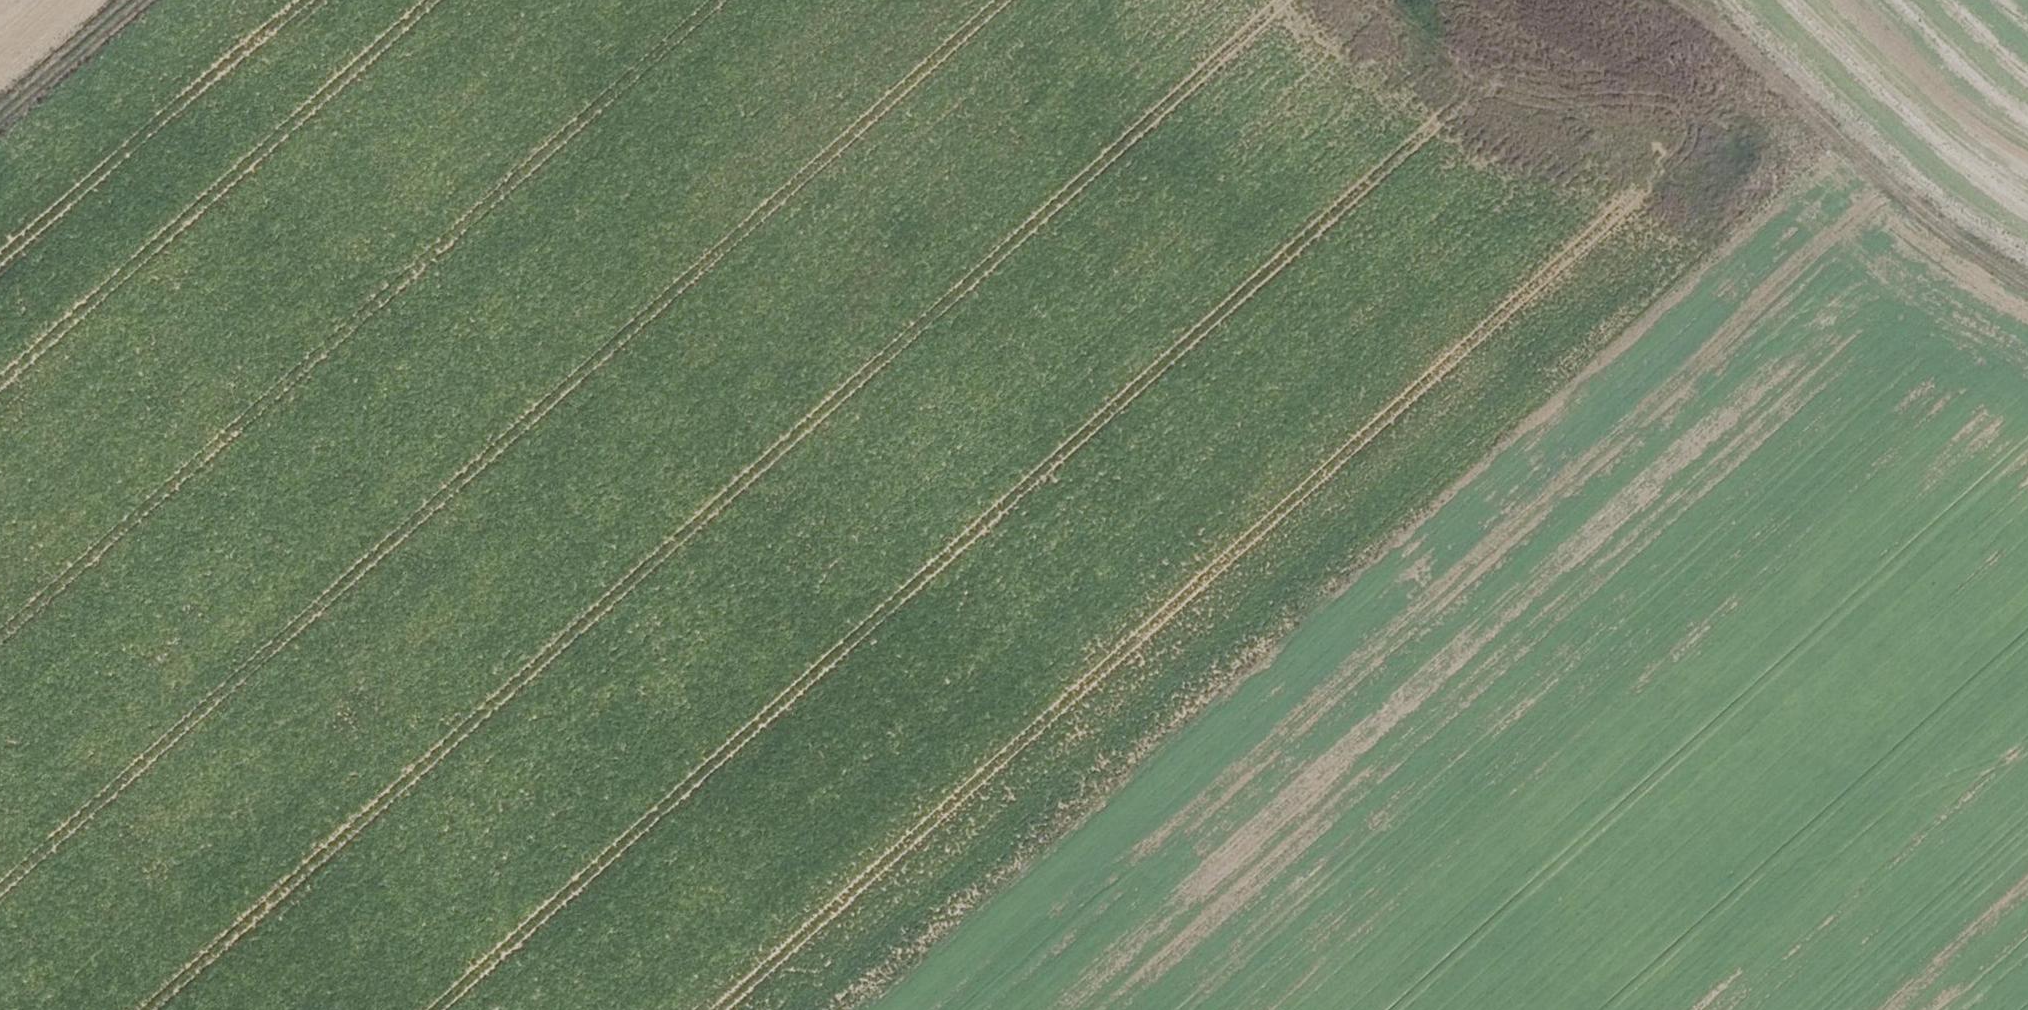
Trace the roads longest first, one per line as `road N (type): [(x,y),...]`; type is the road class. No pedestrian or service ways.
road 1 (track): [(2027,287),(1854,158),(1768,70),(1681,0)]
road 2 (track): [(0,114),(140,0)]

